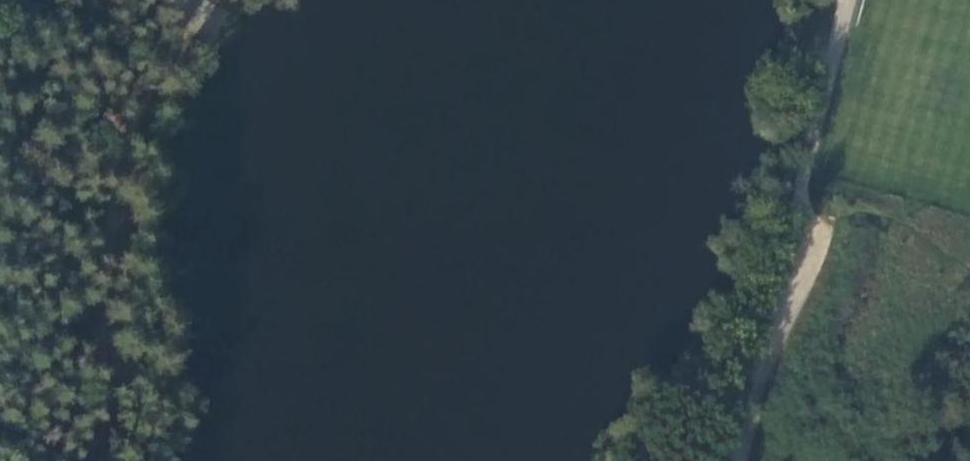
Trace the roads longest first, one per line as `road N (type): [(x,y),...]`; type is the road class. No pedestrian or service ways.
road 1 (track): [(744,460),(824,229),(807,186),(851,0)]
road 2 (track): [(190,0),(112,310),(98,460)]

